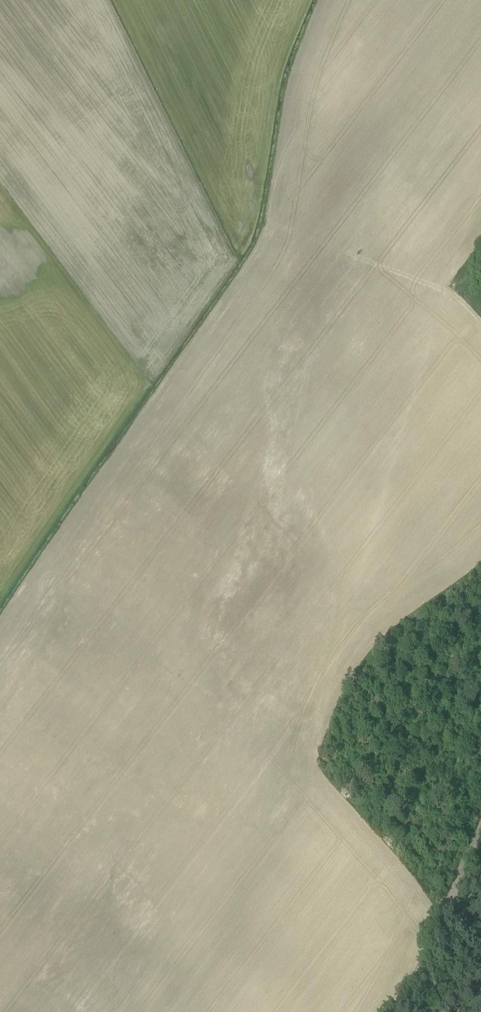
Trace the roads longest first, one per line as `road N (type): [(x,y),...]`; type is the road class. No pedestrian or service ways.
road 1 (track): [(480,826),(392,1011)]

